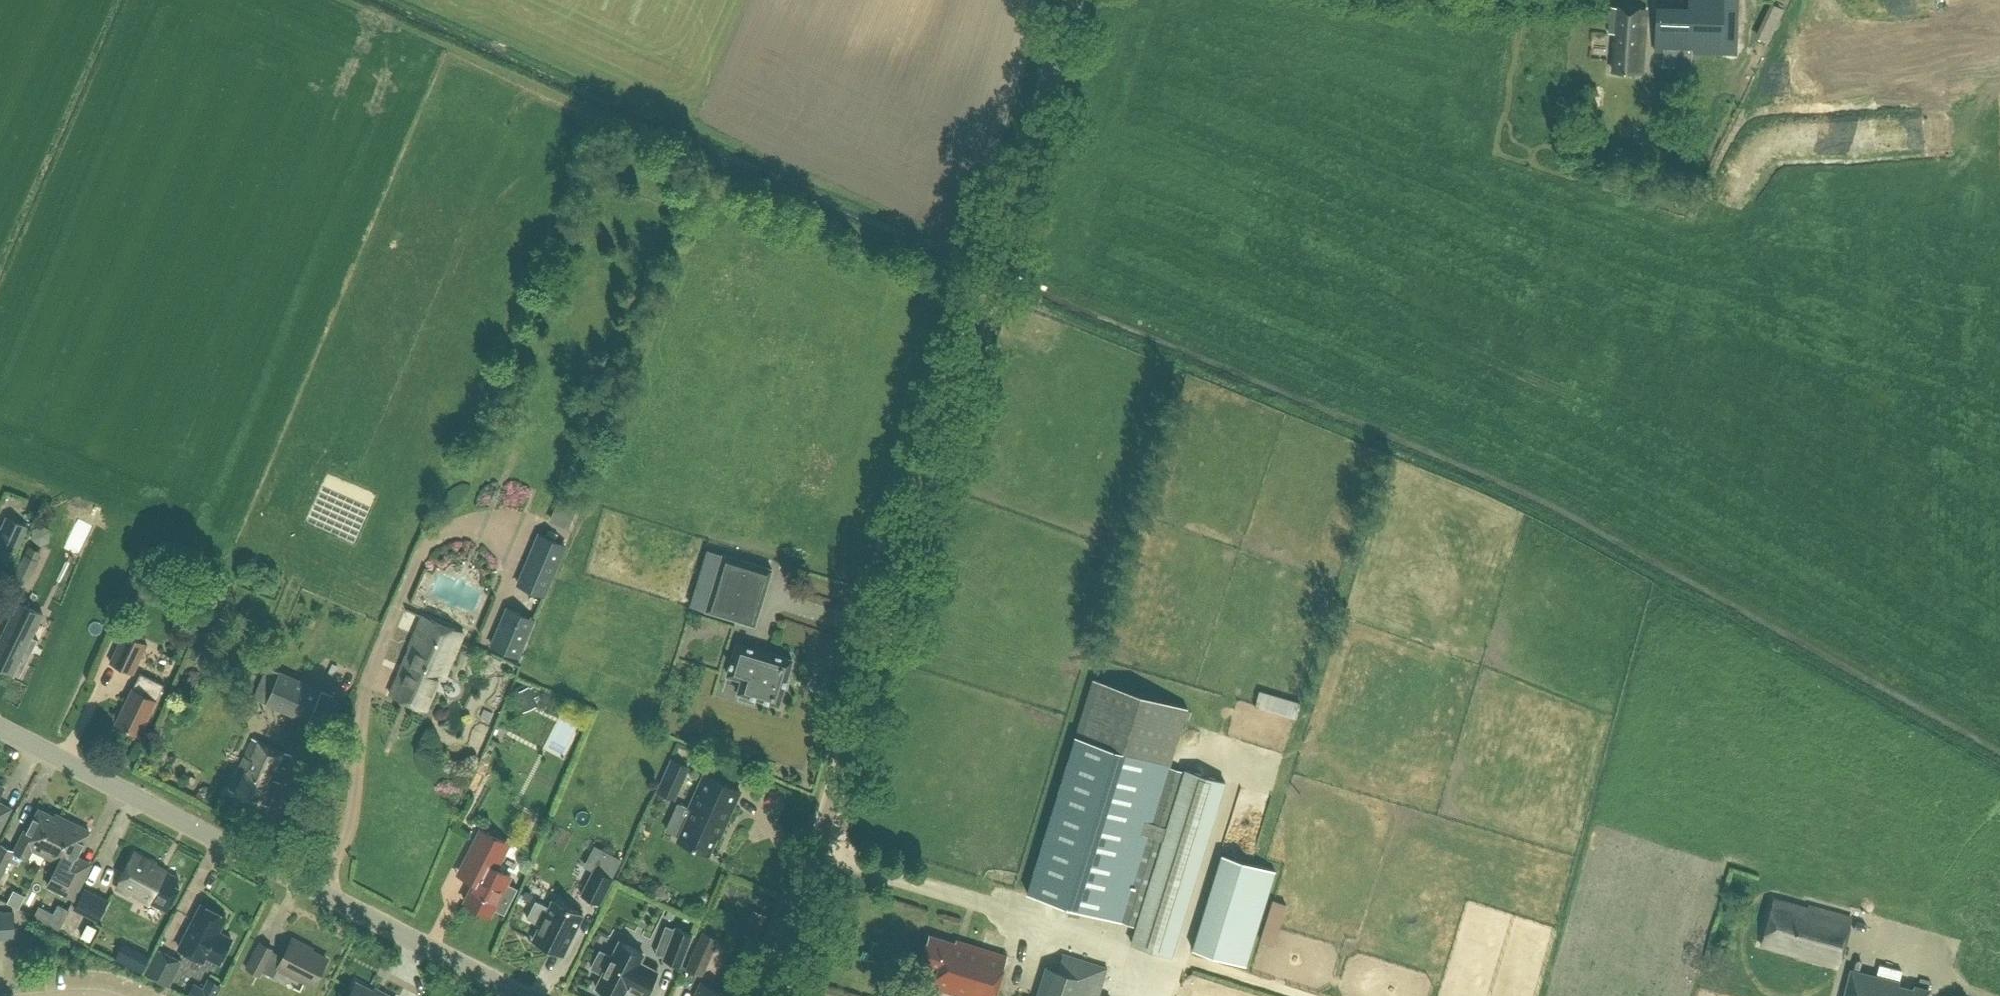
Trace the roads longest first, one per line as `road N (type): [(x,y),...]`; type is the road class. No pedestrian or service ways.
road 1 (tertiary): [(765,995),(1077,0)]
road 2 (residential): [(528,995),(0,728)]

